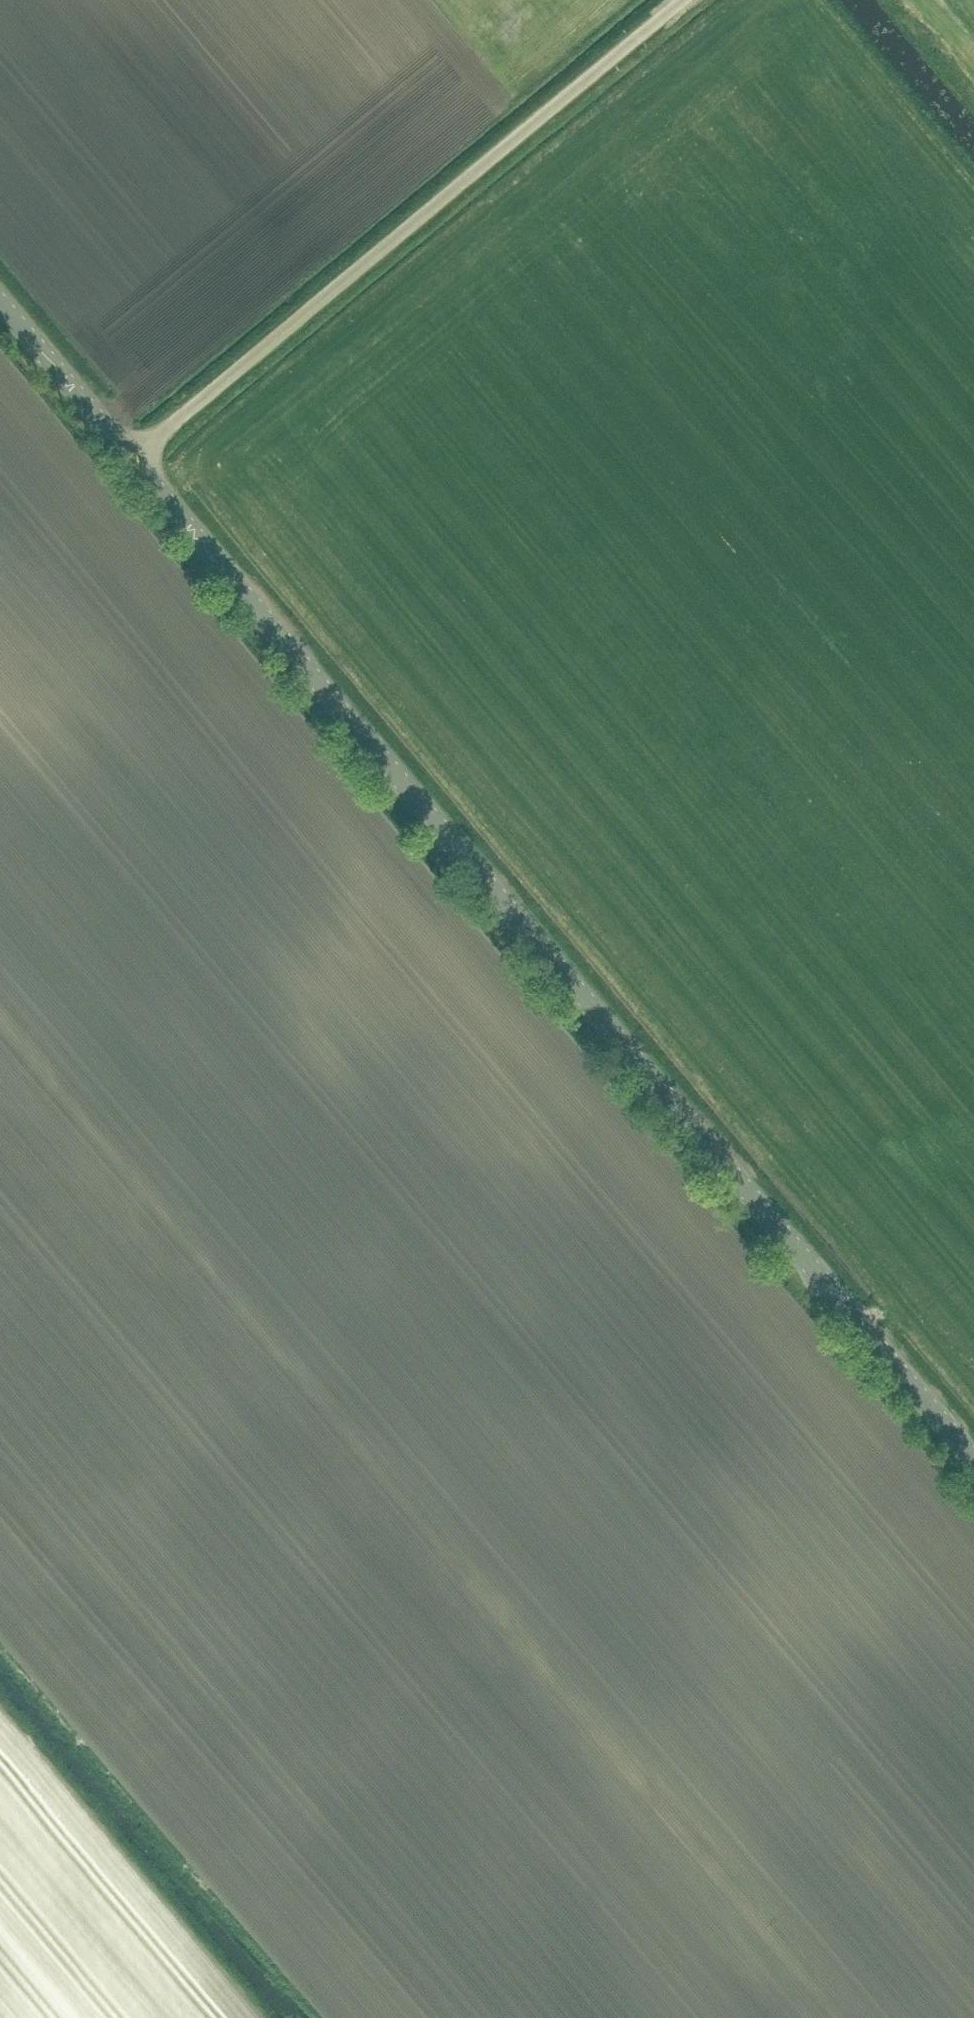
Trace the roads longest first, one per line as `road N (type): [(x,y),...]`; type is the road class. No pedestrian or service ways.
road 1 (tertiary): [(973,1449),(136,457)]
road 2 (unclassified): [(136,457),(682,0)]
road 3 (tertiary): [(136,457),(0,295)]

